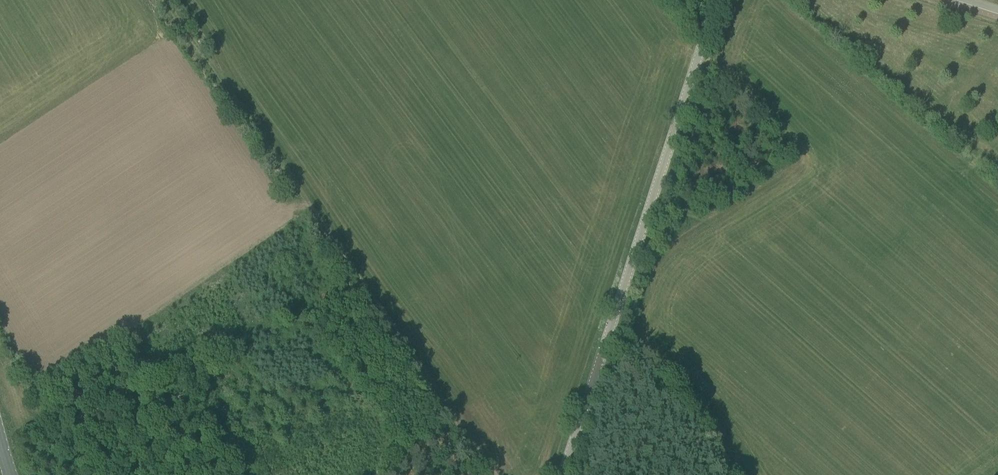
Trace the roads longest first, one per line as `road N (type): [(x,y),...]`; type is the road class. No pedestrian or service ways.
road 1 (track): [(161,0),(485,474)]
road 2 (unclassified): [(562,474),(711,0)]

